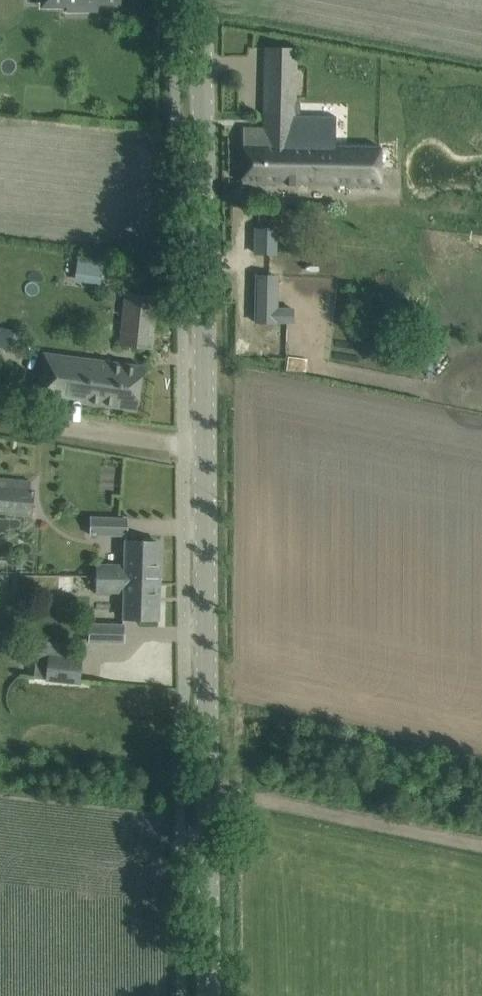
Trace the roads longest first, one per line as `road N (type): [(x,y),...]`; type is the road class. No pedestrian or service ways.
road 1 (tertiary): [(209,995),(202,0)]
road 2 (track): [(481,844),(180,783)]
road 3 (track): [(183,444),(0,420)]

